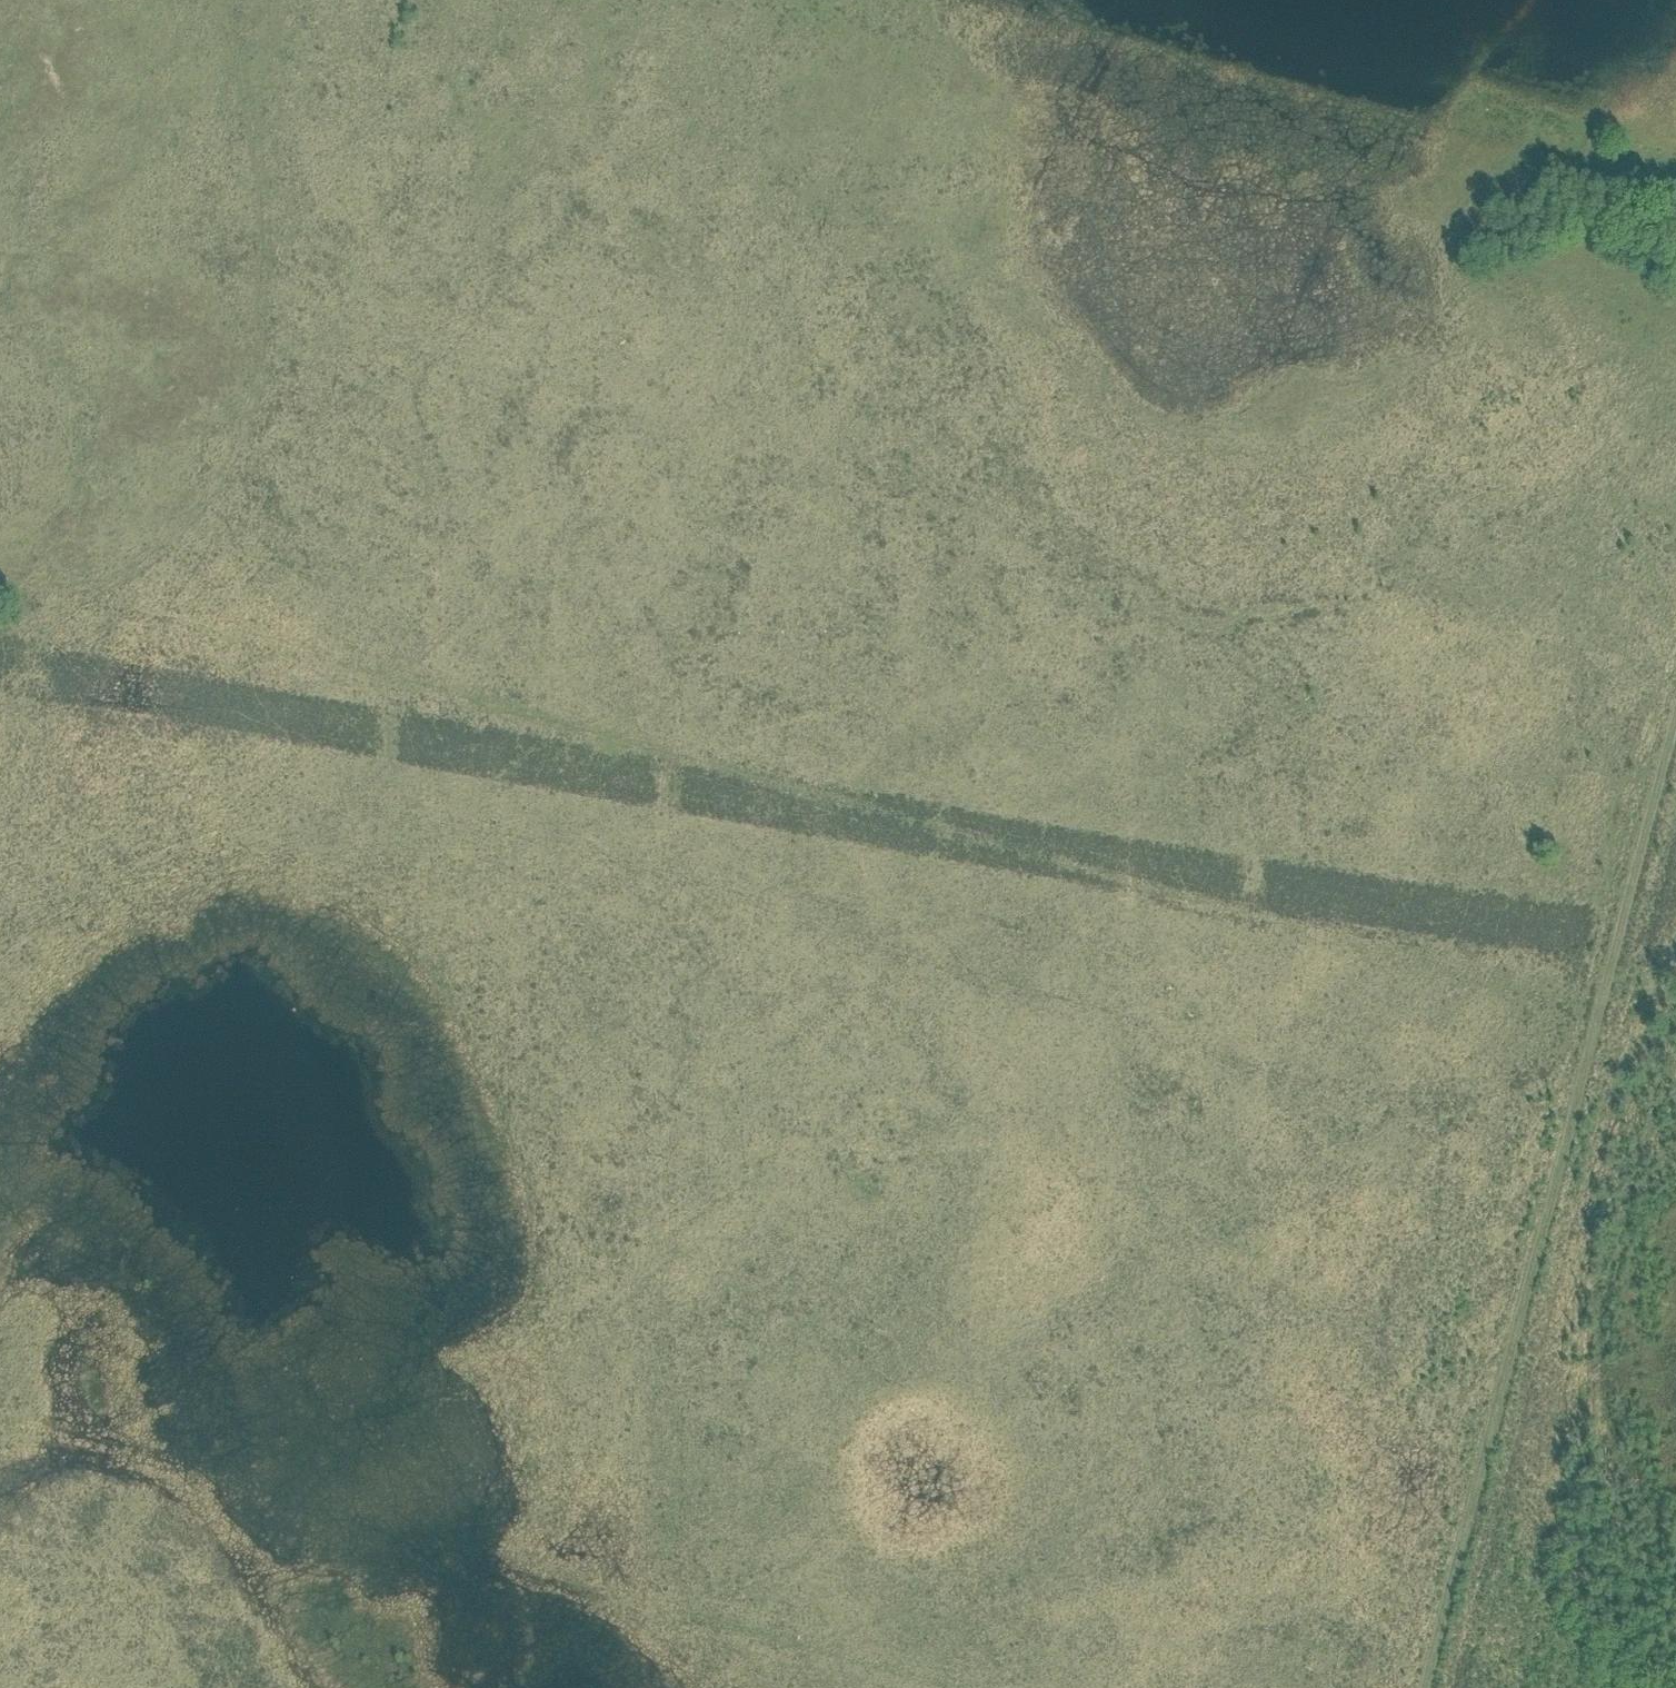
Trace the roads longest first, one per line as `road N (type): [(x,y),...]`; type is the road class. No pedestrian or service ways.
road 1 (track): [(1426,1687),(1675,719)]

